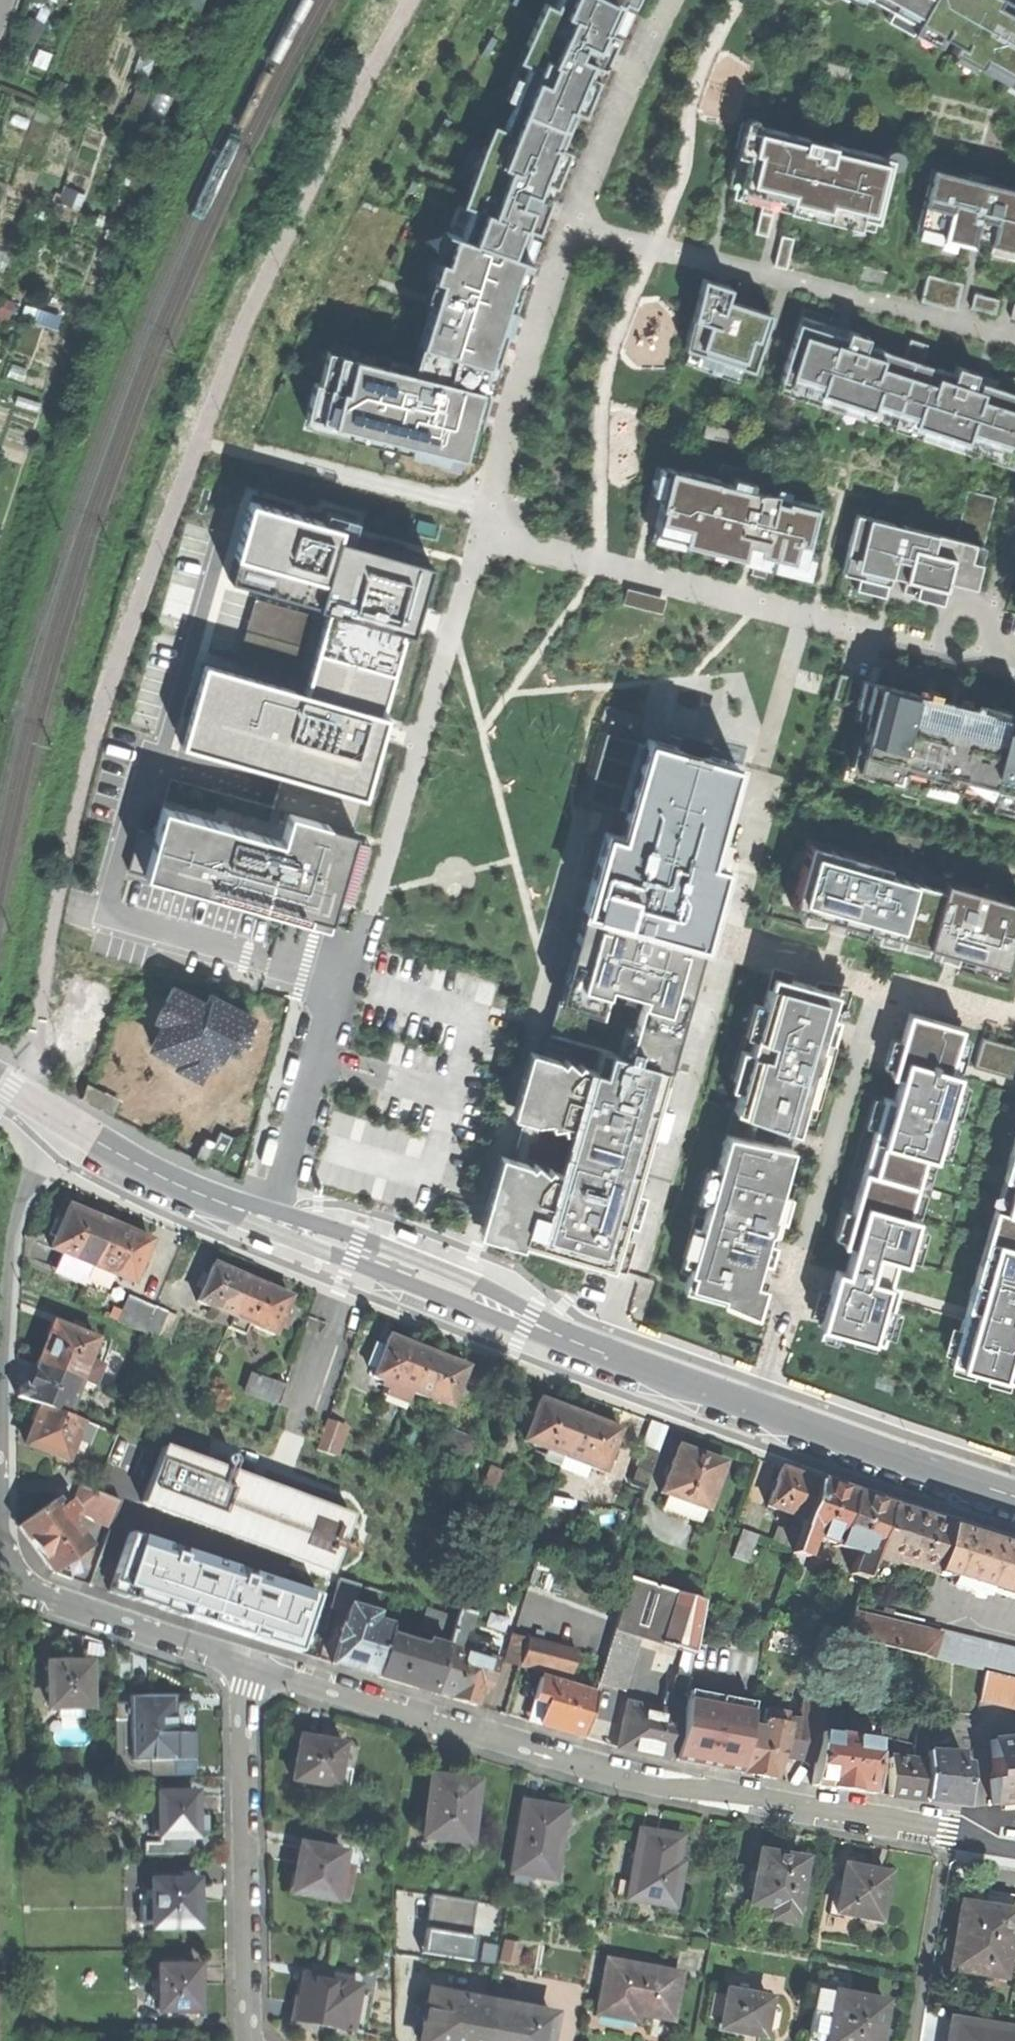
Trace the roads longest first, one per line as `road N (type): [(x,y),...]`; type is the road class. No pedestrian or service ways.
road 1 (residential): [(256,1666),(608,1776),(1014,1841)]
road 2 (secondary): [(1014,1496),(606,1354)]
road 3 (residential): [(0,1462),(6,1561),(33,1594),(256,1666)]
road 4 (residential): [(256,1666),(246,1722),(249,2040)]
road 5 (secondary): [(606,1354),(404,1257),(267,1220)]
road 6 (secondary): [(267,1220),(524,1329),(606,1354)]
road 7 (residential): [(66,1122),(33,1171),(11,1236),(0,1435)]
road 8 (residential): [(267,1220),(330,1009),(370,915)]
road 9 (secondary): [(267,1220),(158,1175),(66,1122)]
road 10 (residential): [(850,626),(1014,667)]

